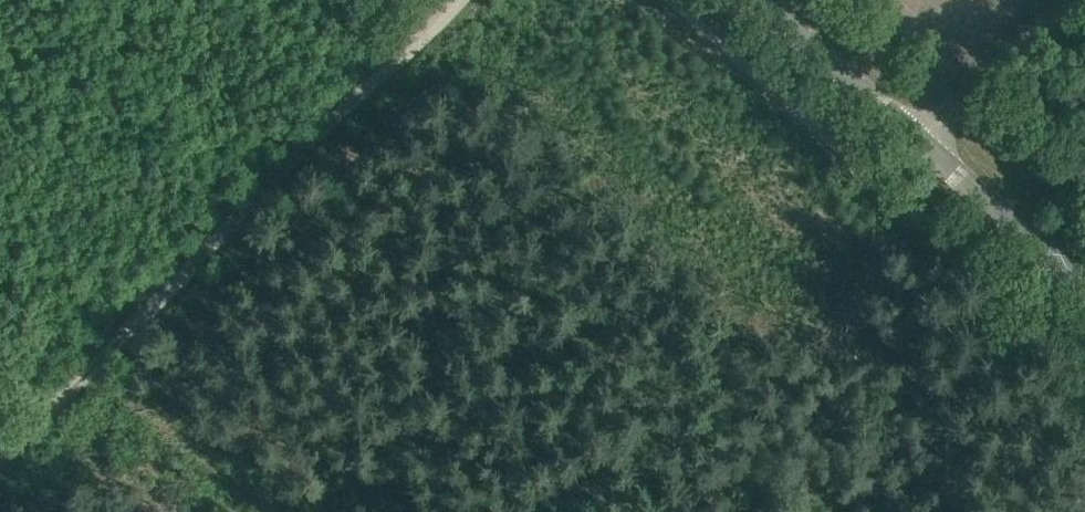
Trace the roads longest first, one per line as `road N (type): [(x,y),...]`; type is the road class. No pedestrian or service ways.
road 1 (tertiary): [(1084,290),(917,145)]
road 2 (unclassified): [(917,145),(1081,0)]
road 3 (tertiary): [(917,145),(754,0)]

